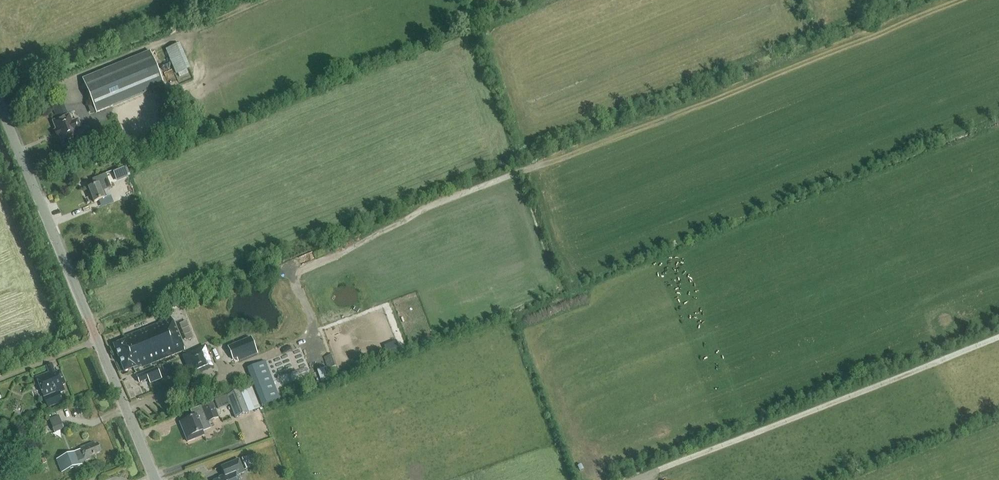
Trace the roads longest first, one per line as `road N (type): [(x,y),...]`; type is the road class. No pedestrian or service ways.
road 1 (tertiary): [(154,479),(0,109)]

